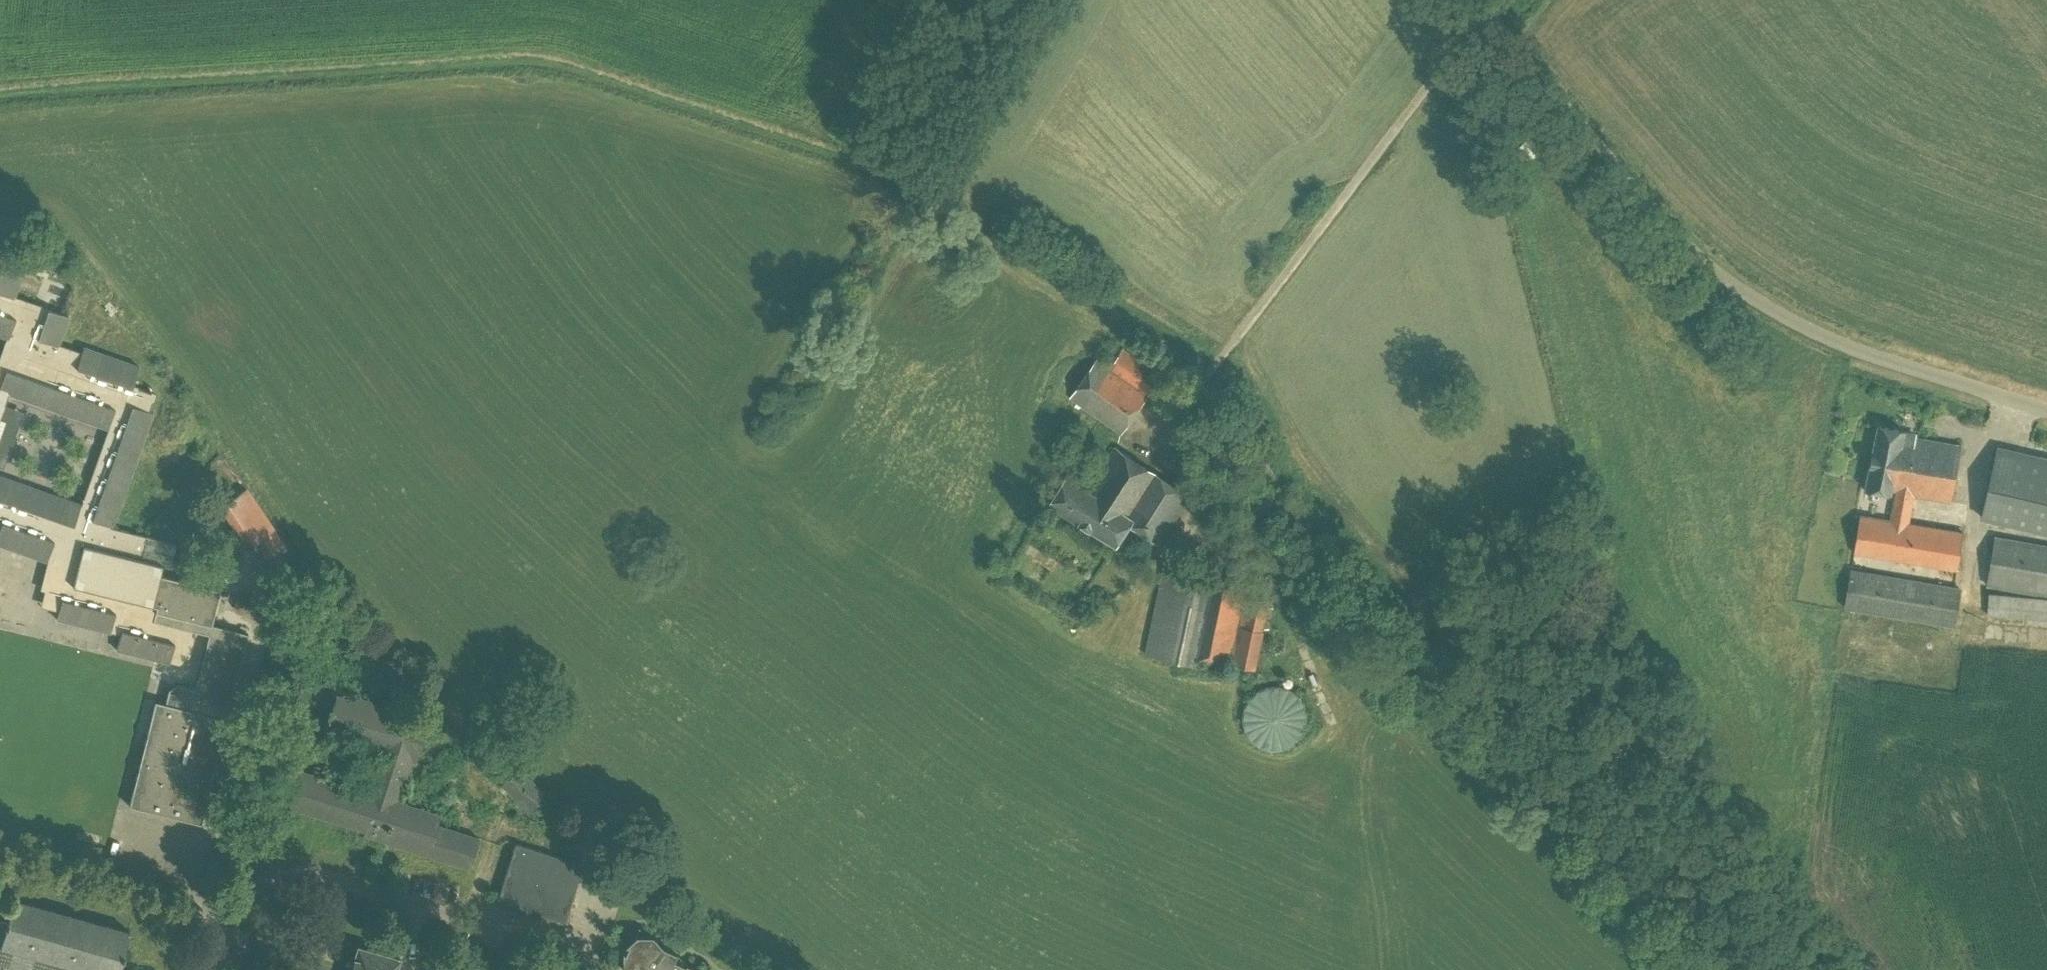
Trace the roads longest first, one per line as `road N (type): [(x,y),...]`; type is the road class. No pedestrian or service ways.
road 1 (unclassified): [(2046,453),(1821,373),(1747,329),(1619,211),(1440,0)]
road 2 (unclassified): [(224,935),(234,900),(259,885),(306,878),(441,909)]
road 3 (unclassified): [(224,935),(0,875)]

